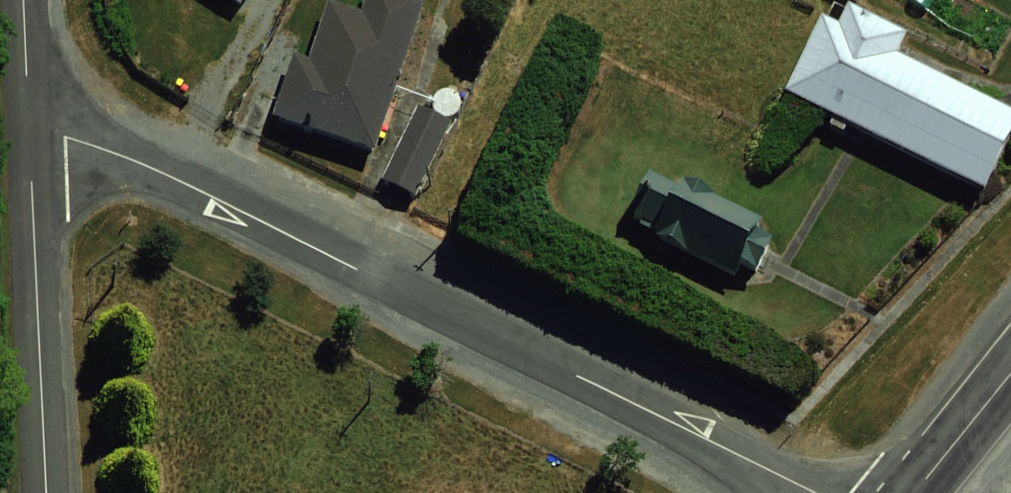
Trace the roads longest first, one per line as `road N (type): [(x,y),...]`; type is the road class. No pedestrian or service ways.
road 1 (residential): [(29,129),(148,166),(817,492)]
road 2 (residential): [(29,129),(46,492)]
road 3 (secondary): [(917,492),(1010,376)]
road 4 (residential): [(25,0),(29,129)]

